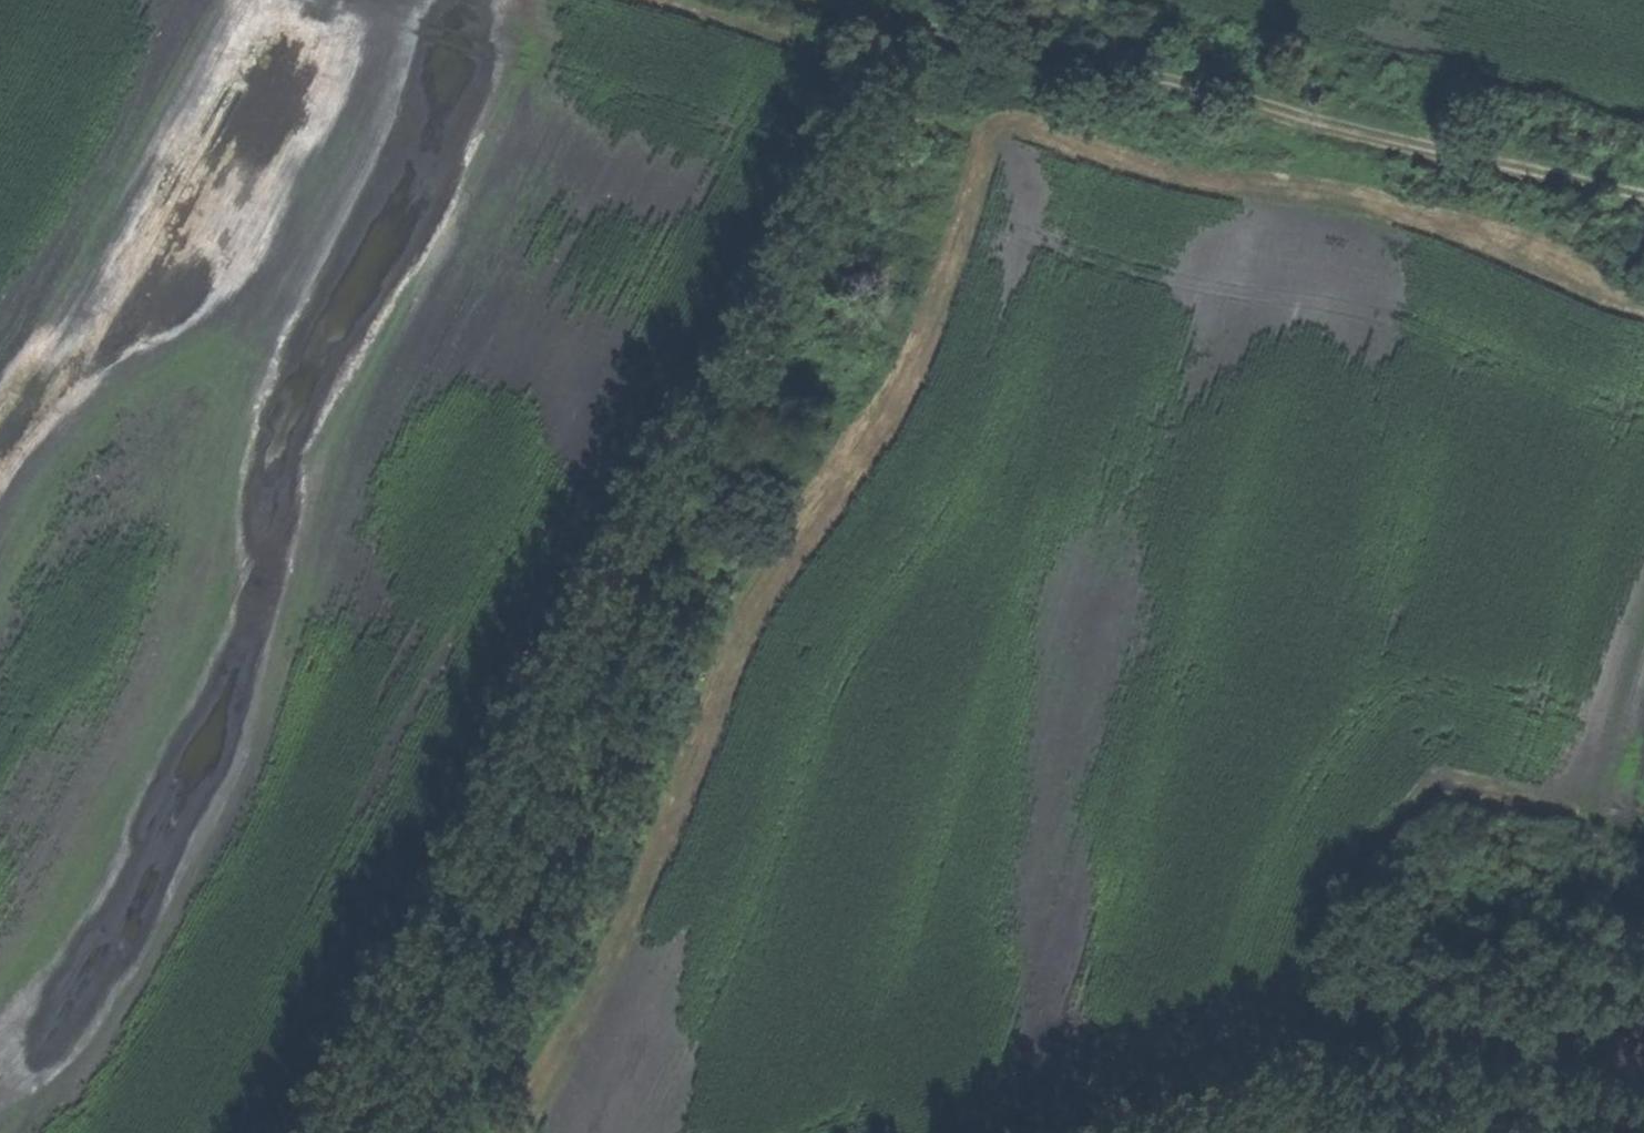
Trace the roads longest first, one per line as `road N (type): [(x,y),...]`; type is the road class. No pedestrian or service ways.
road 1 (track): [(1643,196),(799,0)]

